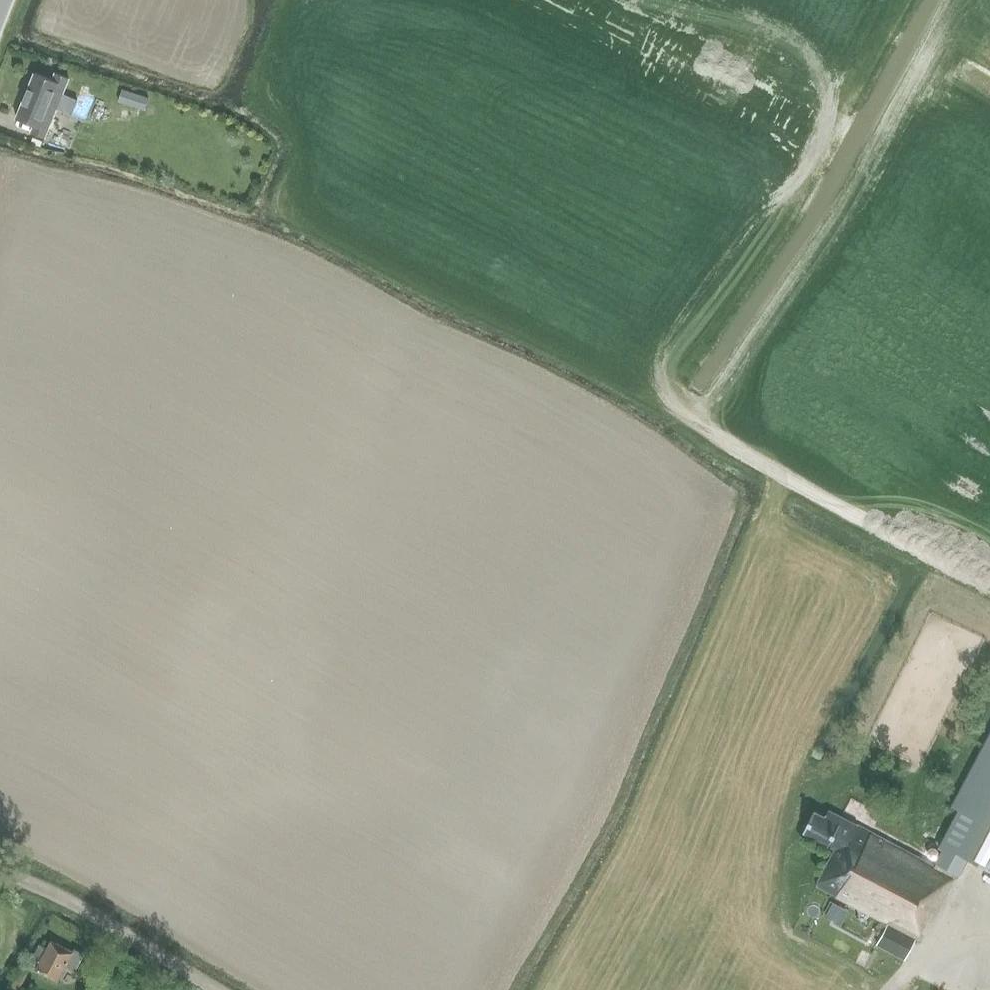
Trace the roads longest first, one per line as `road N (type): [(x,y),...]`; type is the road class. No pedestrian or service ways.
road 1 (unclassified): [(0,874),(80,905),(223,989)]

